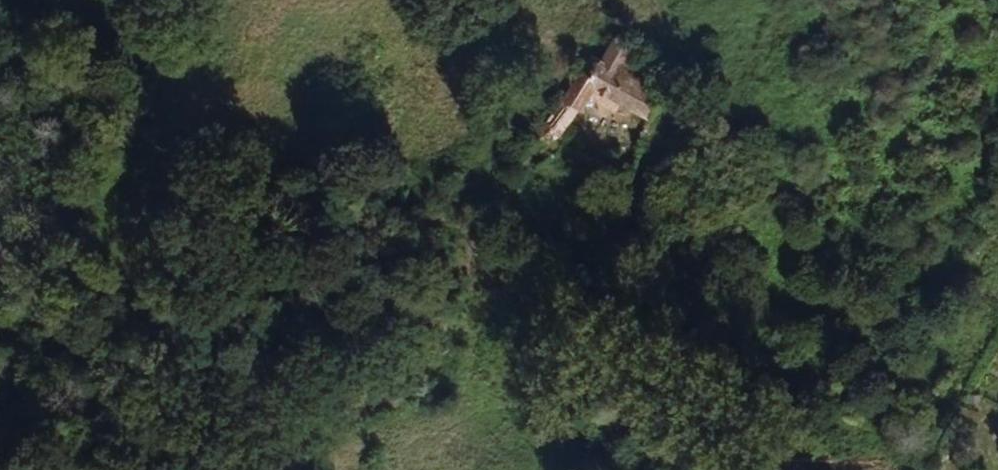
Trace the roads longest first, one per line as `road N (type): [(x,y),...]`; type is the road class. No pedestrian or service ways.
road 1 (tertiary): [(0,272),(181,469)]

